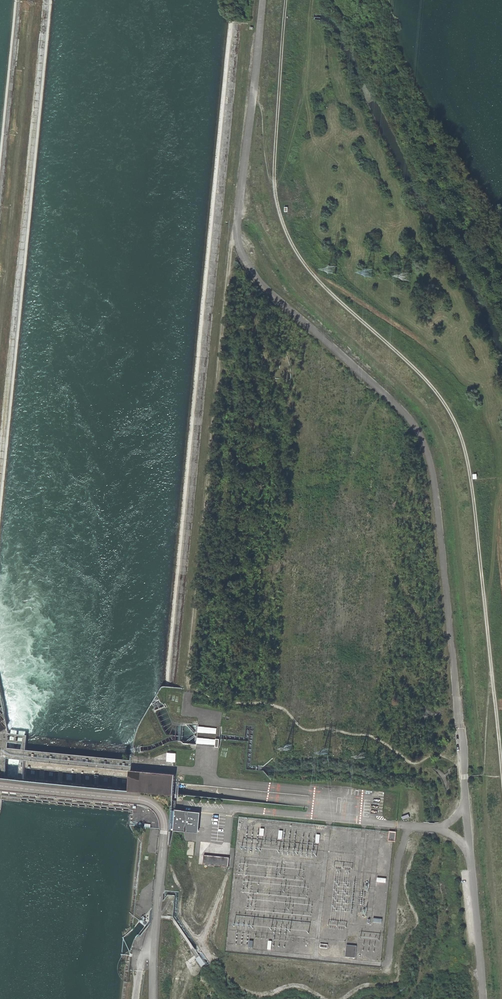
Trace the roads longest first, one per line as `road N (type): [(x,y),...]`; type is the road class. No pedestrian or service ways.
road 1 (unclassified): [(483,998),(429,455),(399,407),(258,279),(237,239),(261,0)]
road 2 (track): [(501,769),(475,492),(459,427),(430,385),(314,275),(284,226),(275,179),(288,0)]
road 3 (track): [(237,239),(188,688)]
road 4 (unclassified): [(0,785),(143,800),(158,808),(165,832),(152,998)]
road 5 (track): [(275,188),(300,107),(309,0)]

